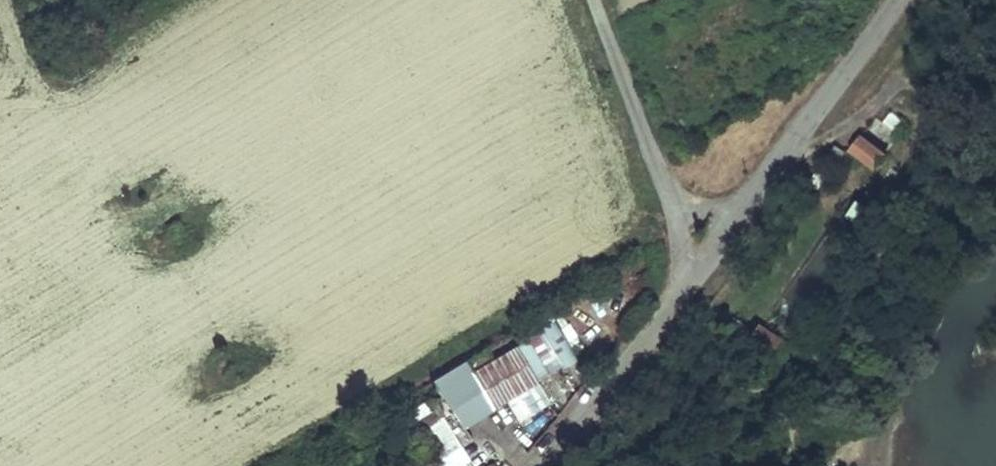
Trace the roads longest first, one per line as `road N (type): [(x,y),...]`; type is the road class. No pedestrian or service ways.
road 1 (unclassified): [(742,211),(897,0)]
road 2 (unclassified): [(538,465),(689,286)]
road 3 (unclassified): [(668,192),(595,0)]

